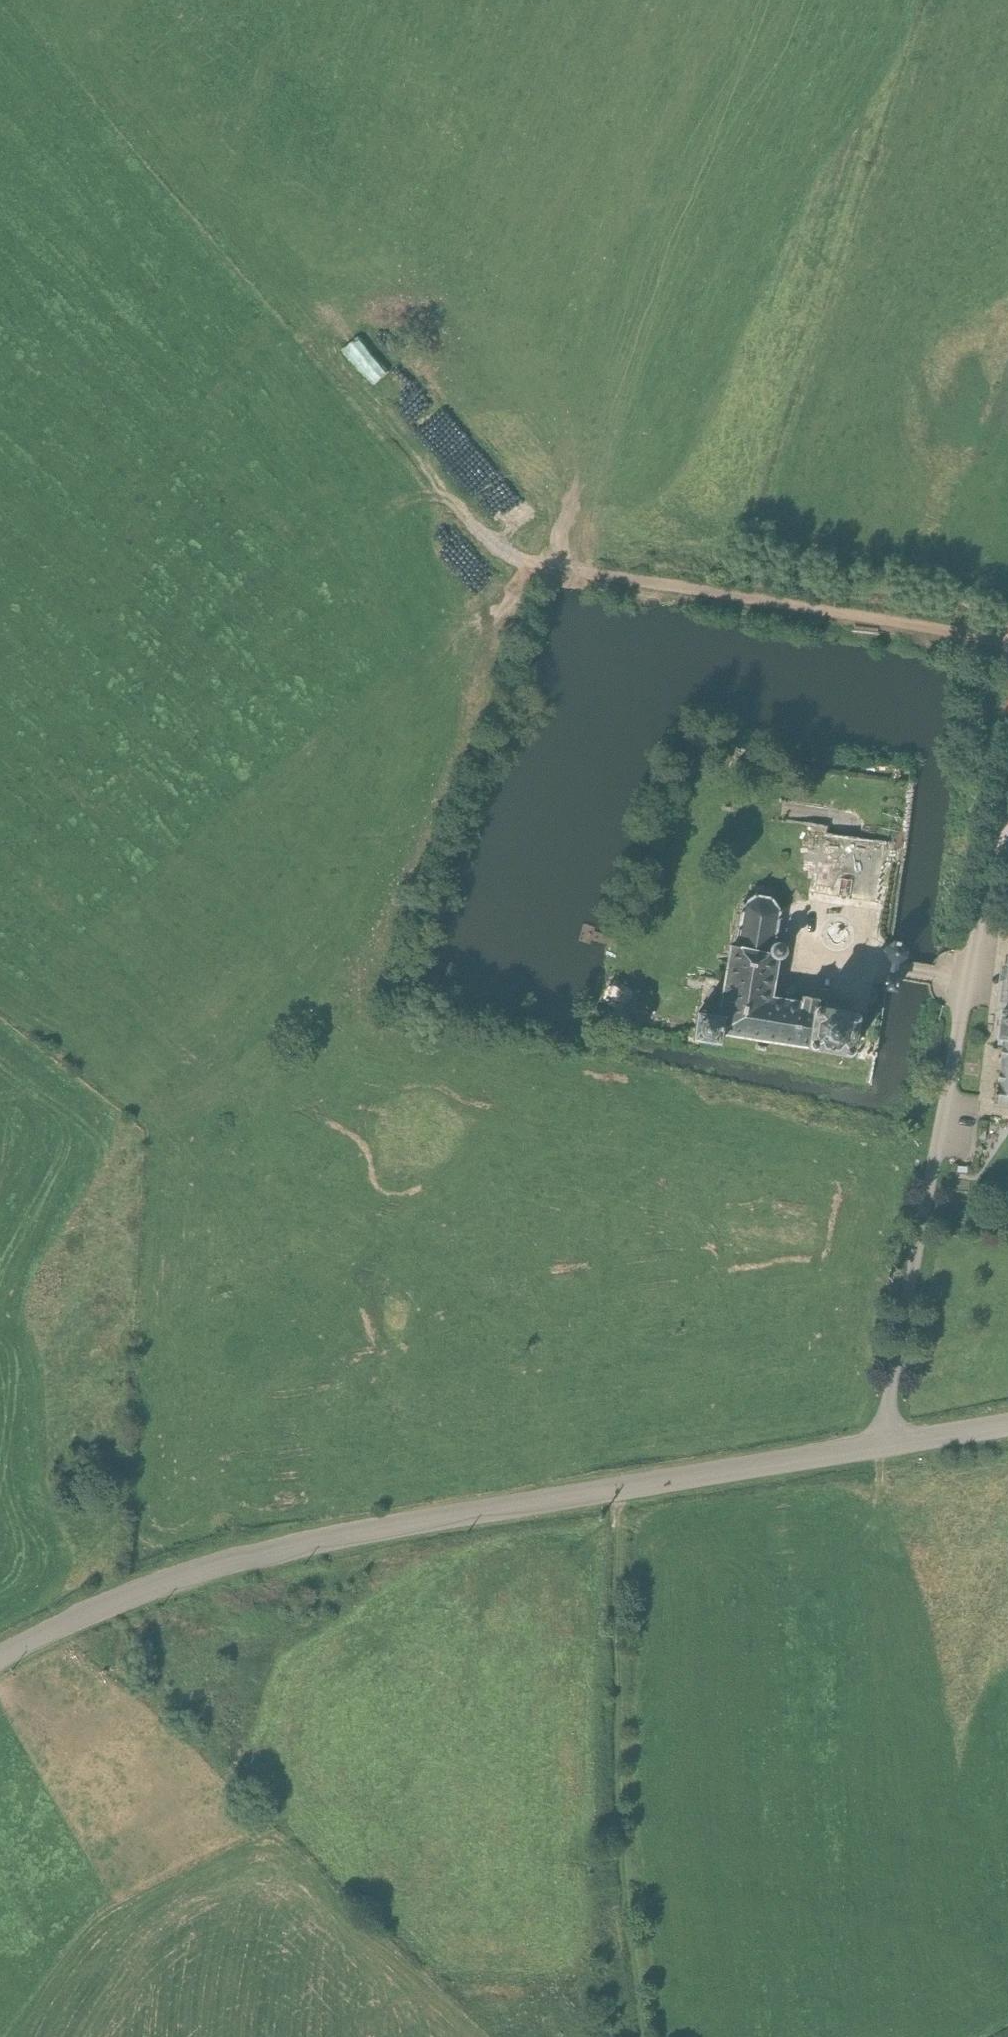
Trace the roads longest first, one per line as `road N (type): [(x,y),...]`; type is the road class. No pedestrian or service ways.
road 1 (tertiary): [(1007,1426),(370,1532),(195,1578),(0,1660)]
road 2 (track): [(645,2036),(619,1826),(615,1491)]

